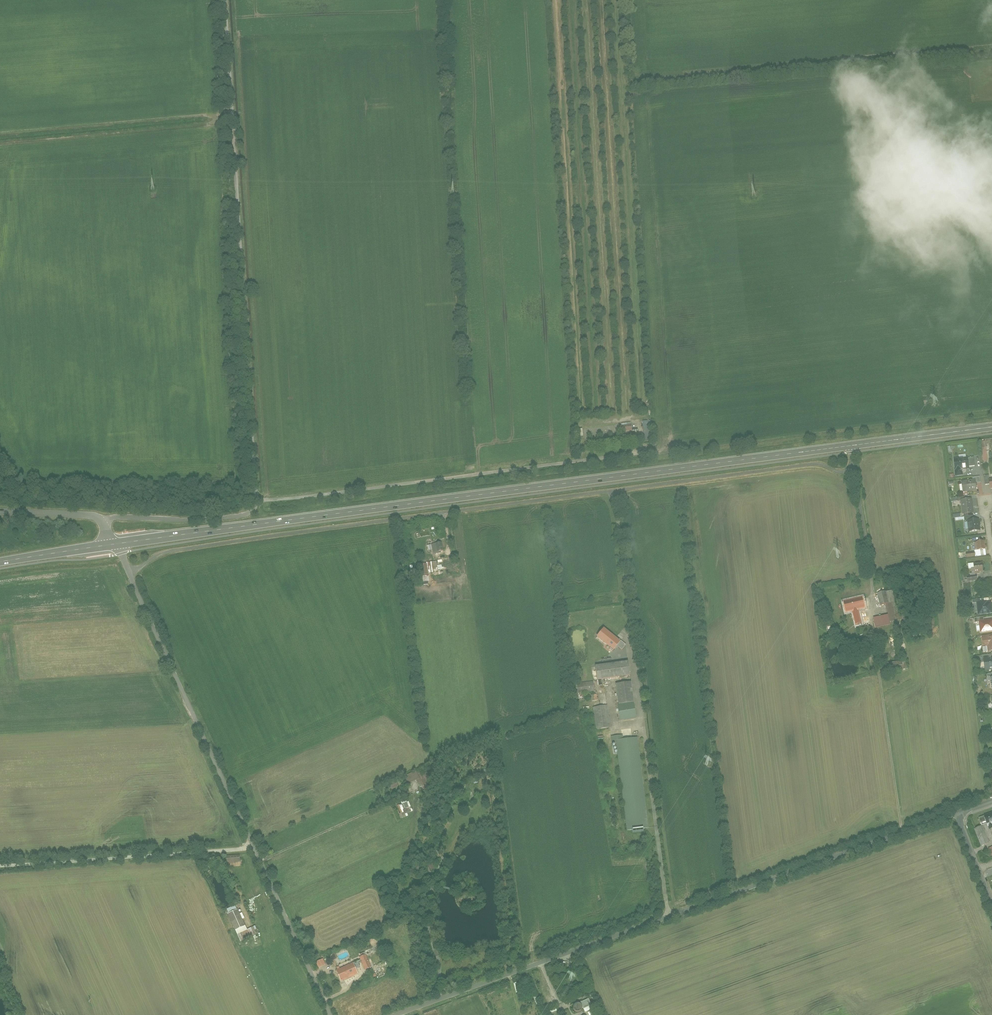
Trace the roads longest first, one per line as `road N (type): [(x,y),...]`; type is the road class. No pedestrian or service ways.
road 1 (primary): [(991,428),(116,544)]
road 2 (unclassified): [(953,817),(397,1014)]
road 3 (unclassified): [(116,544),(330,1014)]
road 4 (track): [(0,866),(253,847)]
road 5 (track): [(414,791),(260,862)]
road 6 (unclassified): [(116,544),(95,517),(0,513)]

